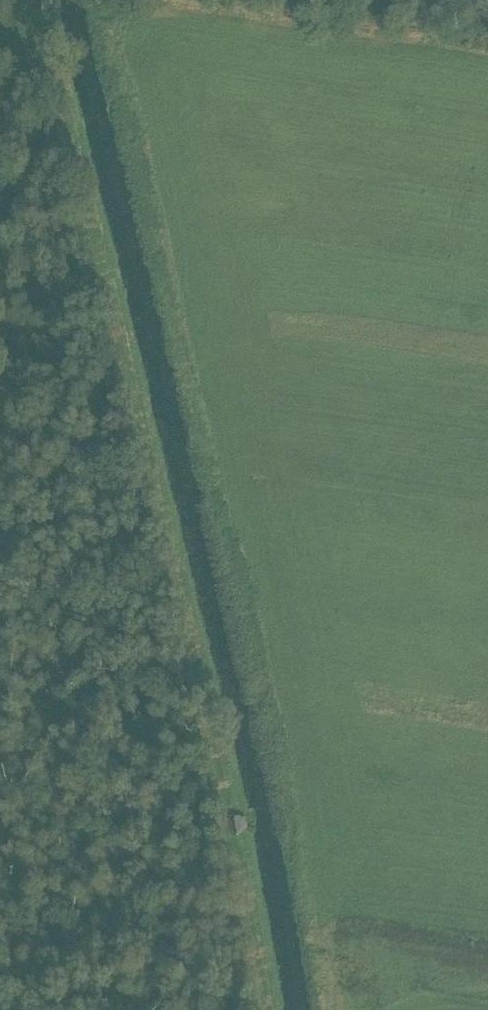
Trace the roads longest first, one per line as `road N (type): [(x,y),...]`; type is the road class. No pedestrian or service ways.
road 1 (track): [(274,1009),(227,846),(217,758),(148,432),(55,63),(28,20),(28,0)]

